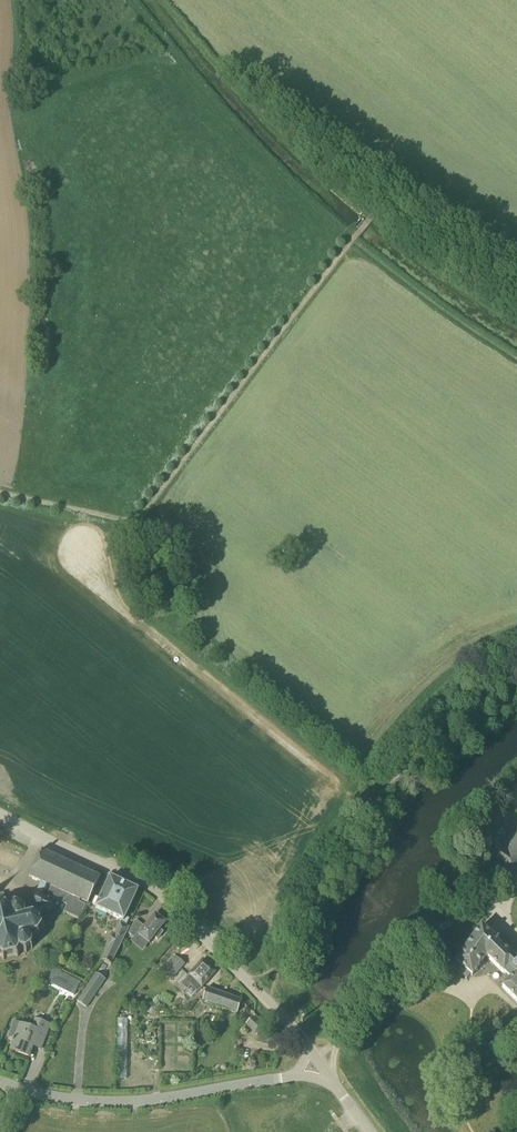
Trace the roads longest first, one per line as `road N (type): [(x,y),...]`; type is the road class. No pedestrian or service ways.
road 1 (residential): [(308,1047),(168,902),(0,816)]
road 2 (residential): [(18,1089),(118,1103),(295,1076)]

